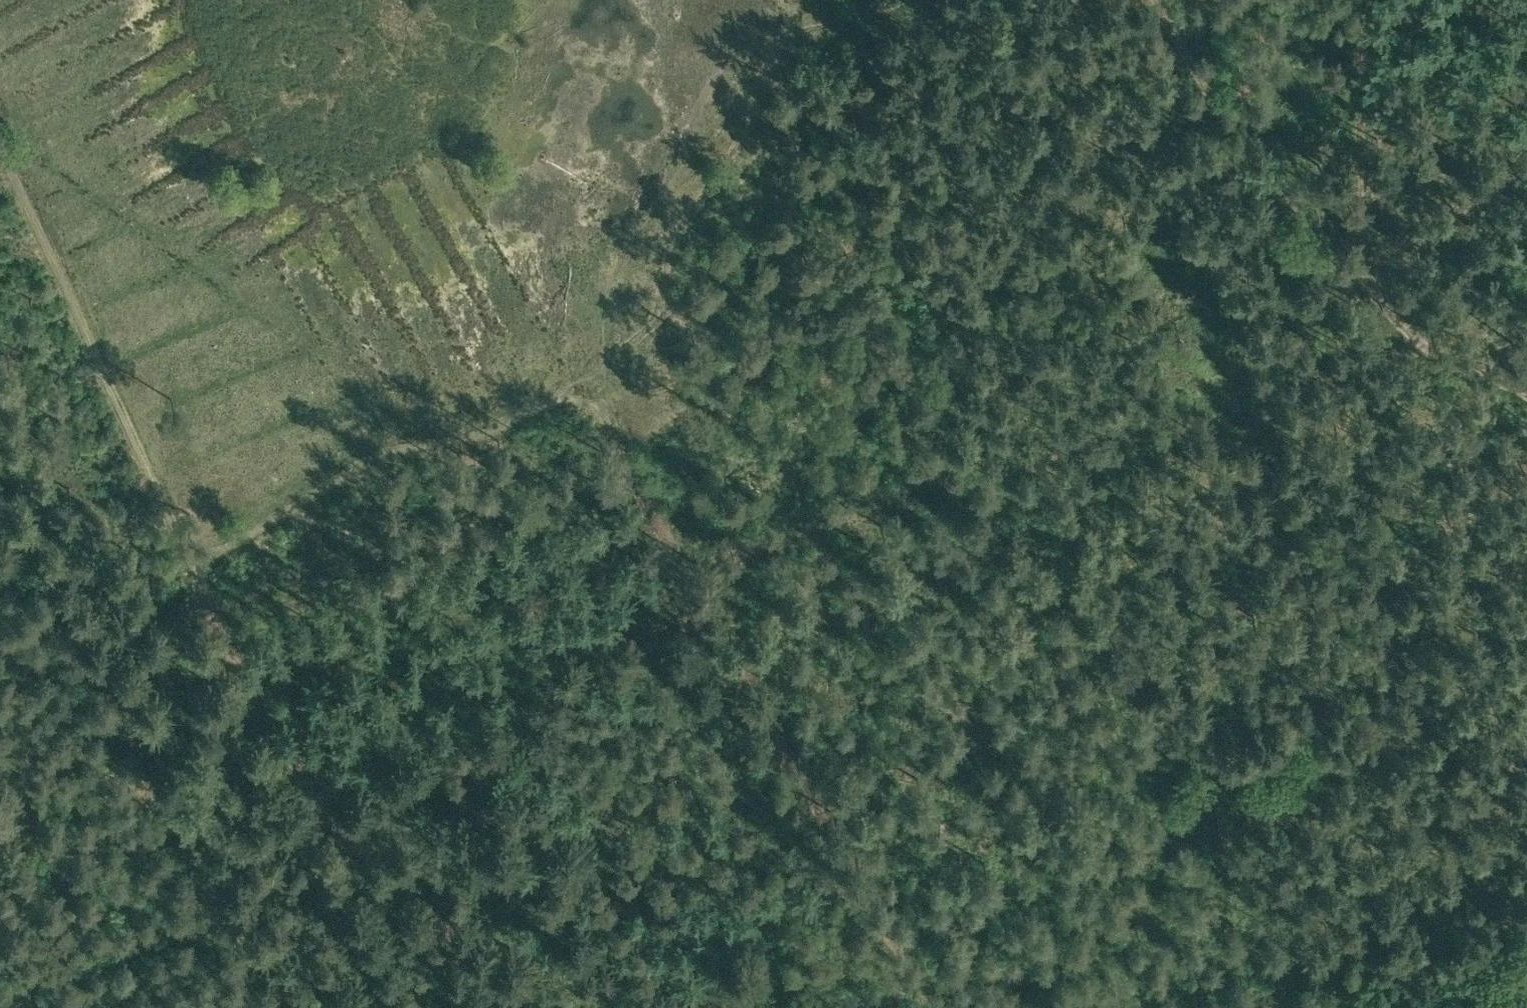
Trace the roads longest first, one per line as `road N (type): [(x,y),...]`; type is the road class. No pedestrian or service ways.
road 1 (track): [(1157,0),(1258,180),(1419,347),(1526,396)]
road 2 (track): [(134,1007),(0,769)]

